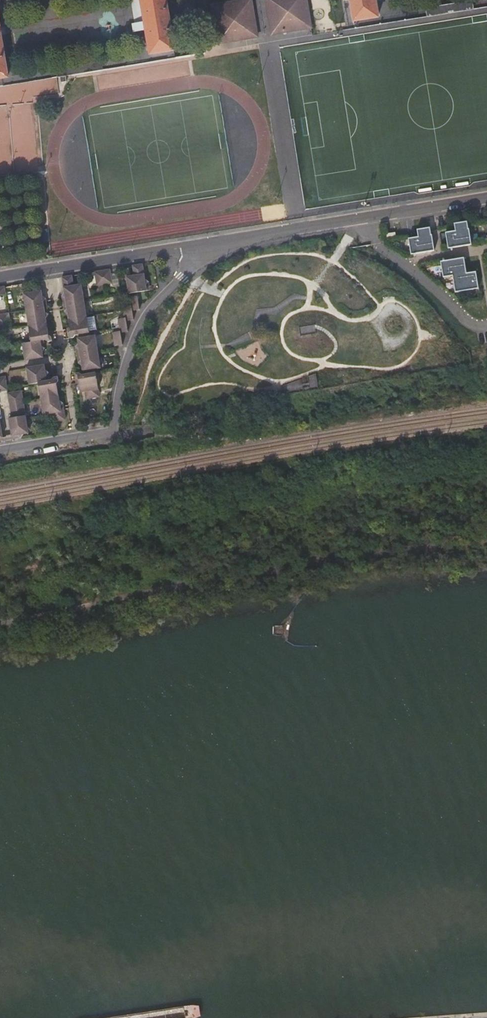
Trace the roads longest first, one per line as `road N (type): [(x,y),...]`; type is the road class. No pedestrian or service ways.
road 1 (track): [(486,543),(0,621)]
road 2 (residential): [(0,450),(116,430),(143,323),(195,270),(251,240)]
road 3 (residential): [(251,240),(0,278)]
road 4 (residential): [(486,200),(251,240)]

